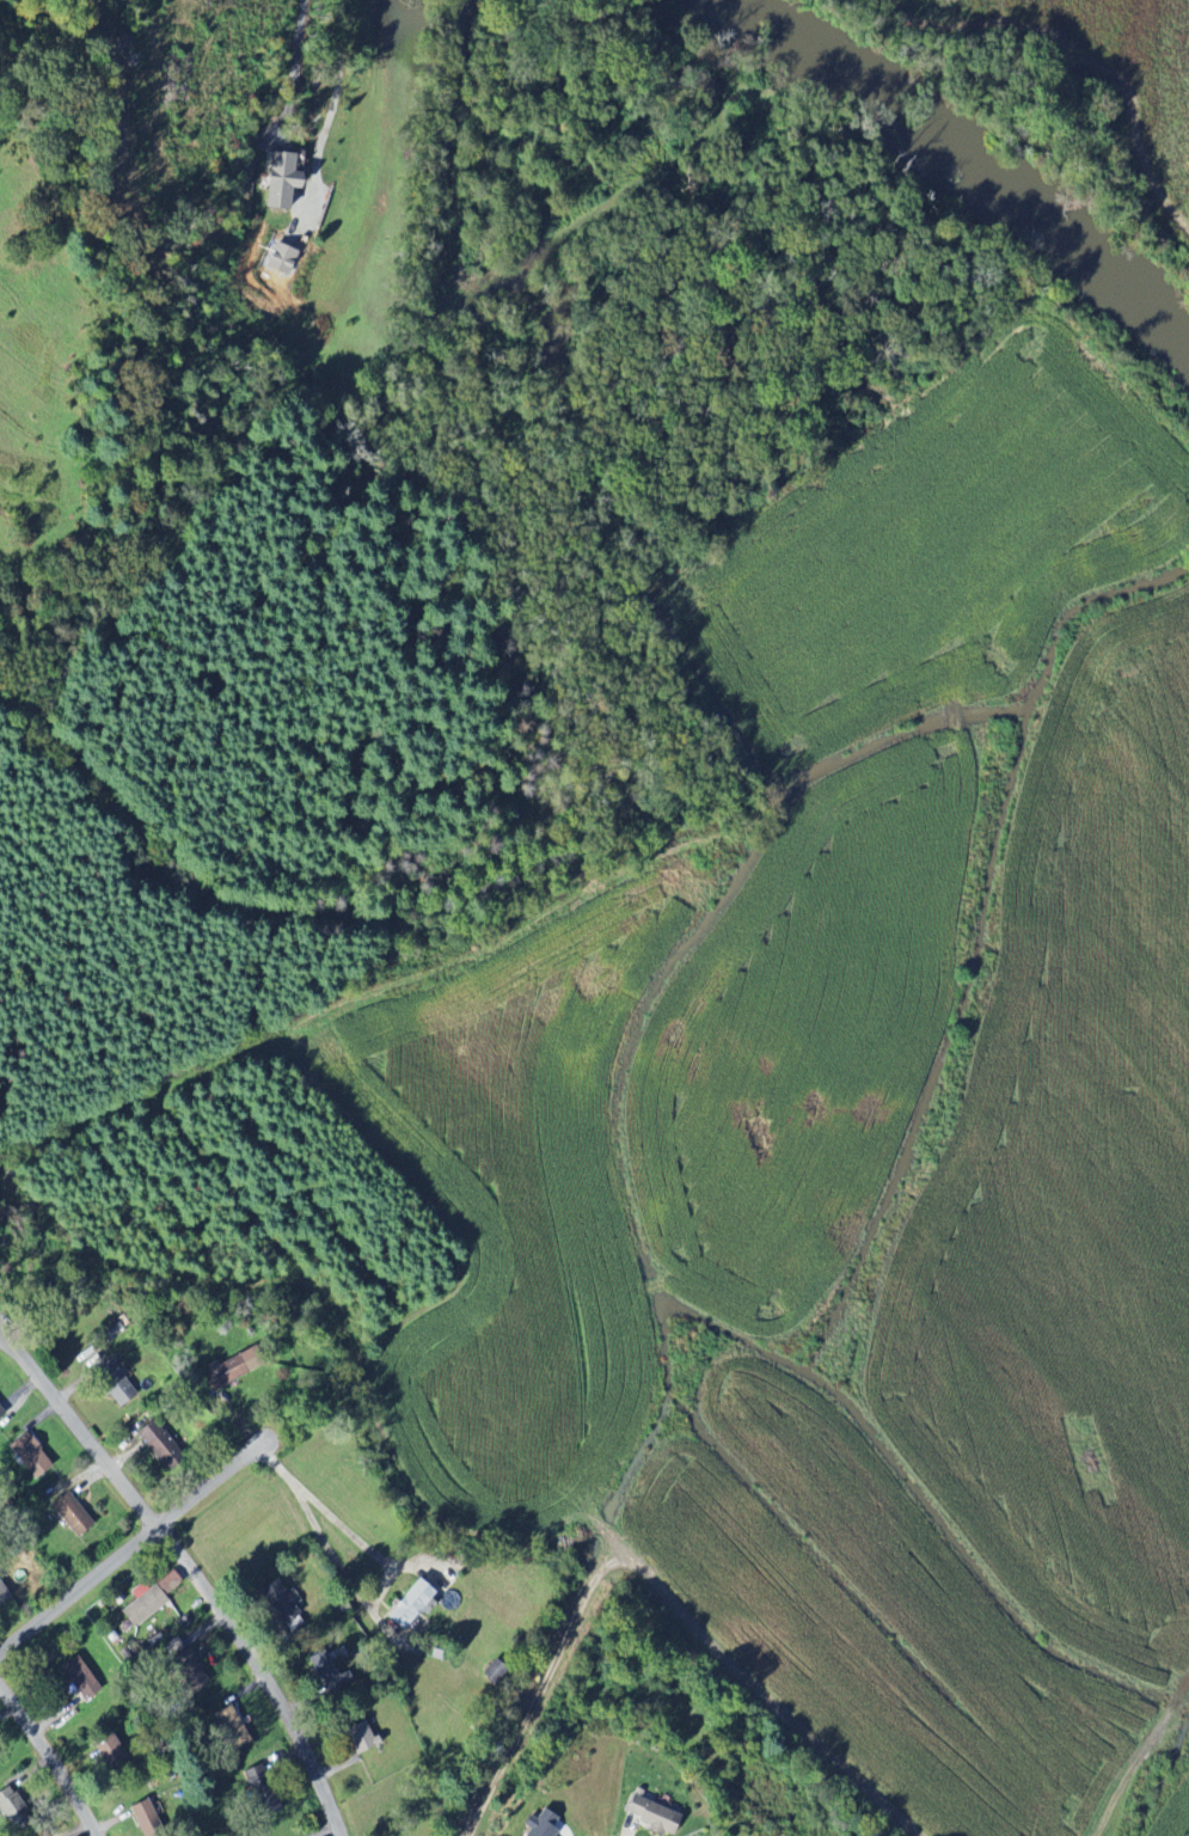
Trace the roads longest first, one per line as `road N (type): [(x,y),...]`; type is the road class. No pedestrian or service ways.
road 1 (residential): [(157,1529),(280,1697),(340,1835)]
road 2 (residential): [(0,1652),(263,1443)]
road 3 (residential): [(1,1329),(157,1529)]
road 4 (residential): [(0,1689),(95,1835)]
road 5 (residential): [(338,0),(343,56),(318,153)]

